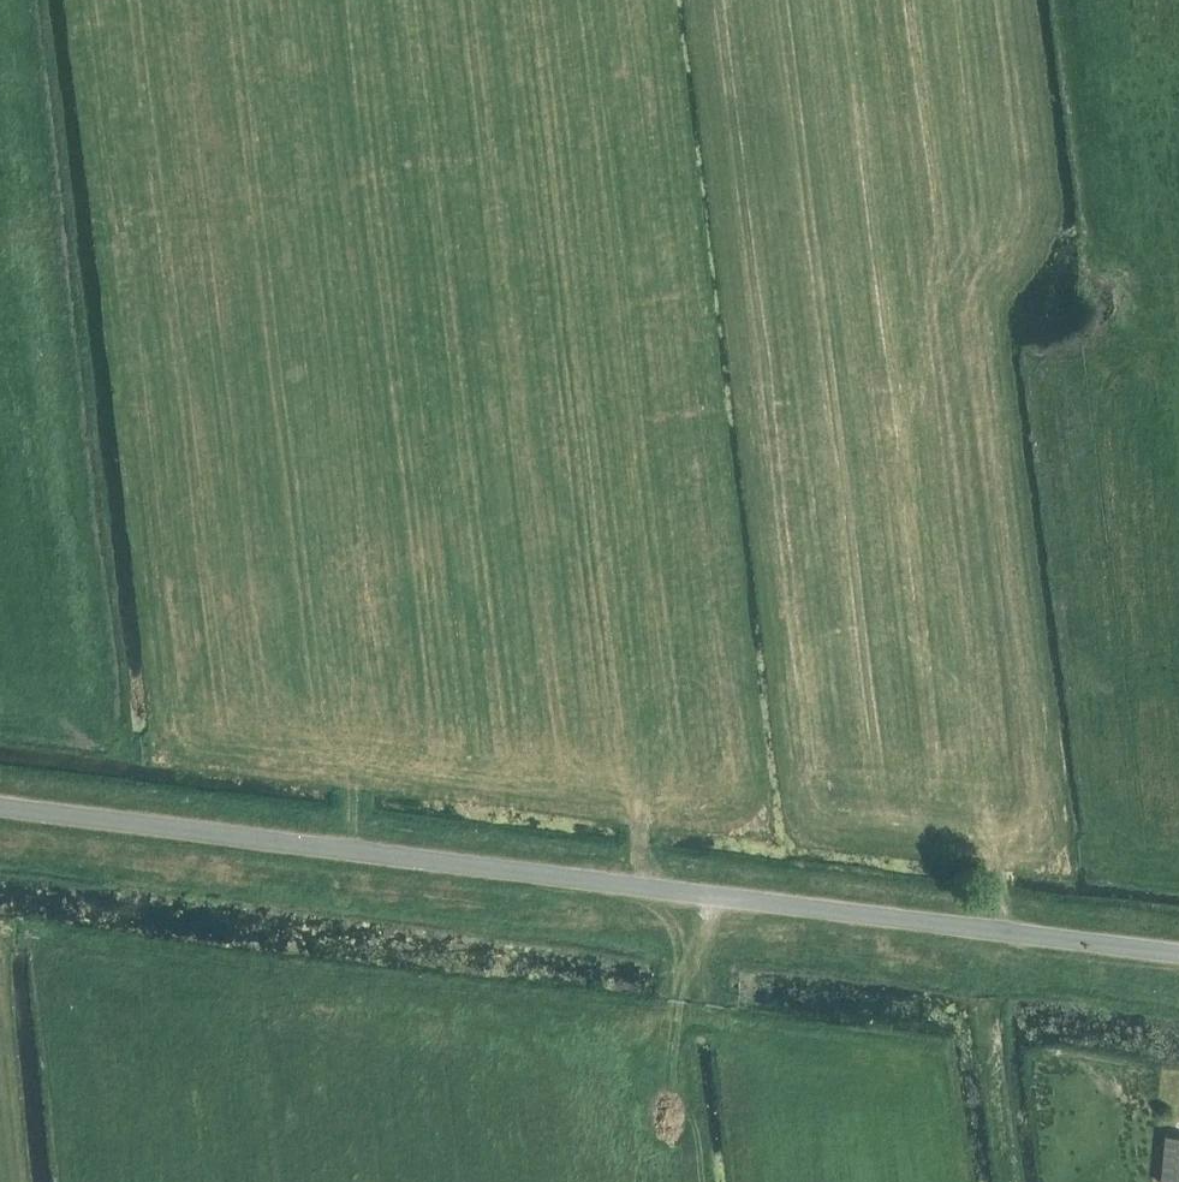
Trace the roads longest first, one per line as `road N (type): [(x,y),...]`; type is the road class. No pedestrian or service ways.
road 1 (unclassified): [(0,812),(1178,959)]

